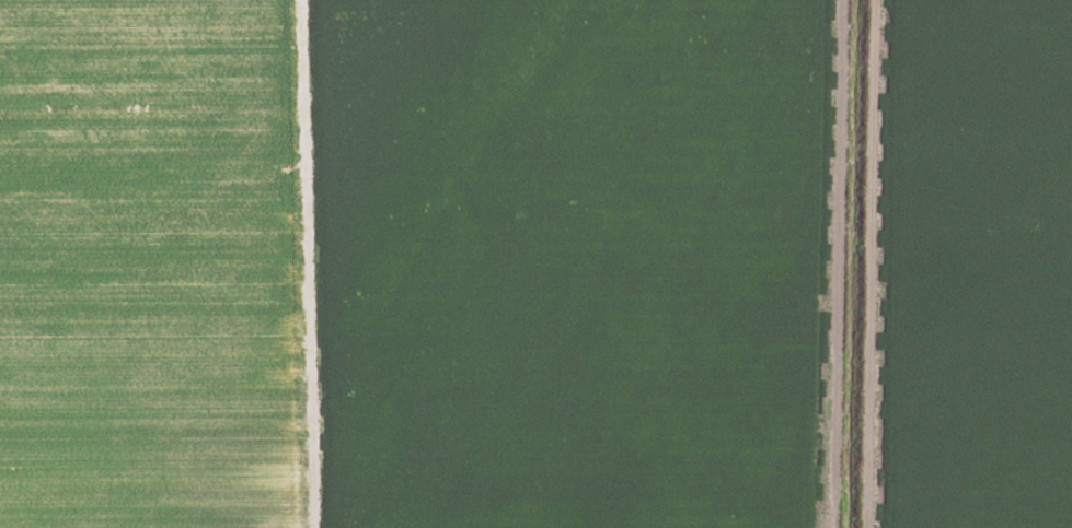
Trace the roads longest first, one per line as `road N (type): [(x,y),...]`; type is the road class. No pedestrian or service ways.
road 1 (track): [(175,527),(487,0)]
road 2 (track): [(298,0),(306,312)]

